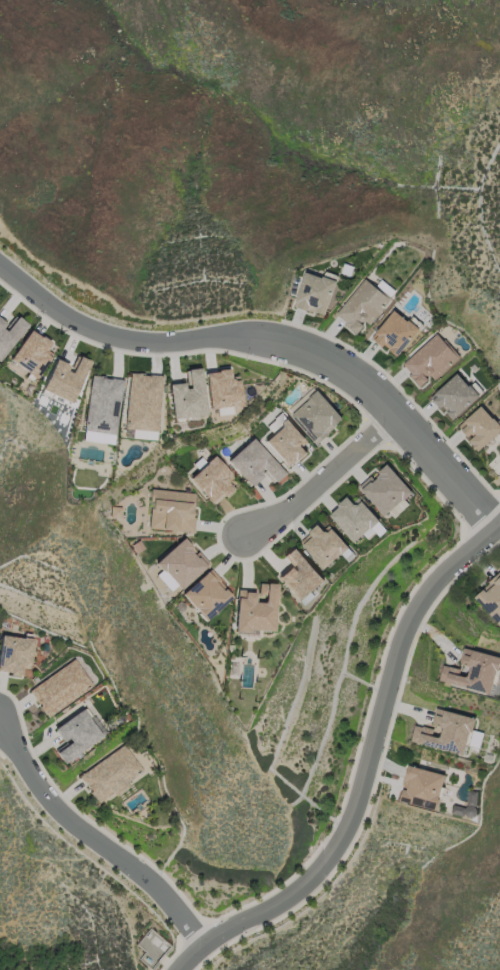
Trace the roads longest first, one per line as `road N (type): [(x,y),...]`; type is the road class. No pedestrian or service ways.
road 1 (residential): [(0,268),(100,330),(224,334),(370,393),(404,417),(497,532)]
road 2 (residential): [(499,530),(432,582),(402,634),(350,828),(324,874),(292,910),(222,928),(171,969)]
road 3 (residential): [(0,728),(58,808),(162,886),(205,942)]
road 4 (residential): [(236,546),(404,417)]

